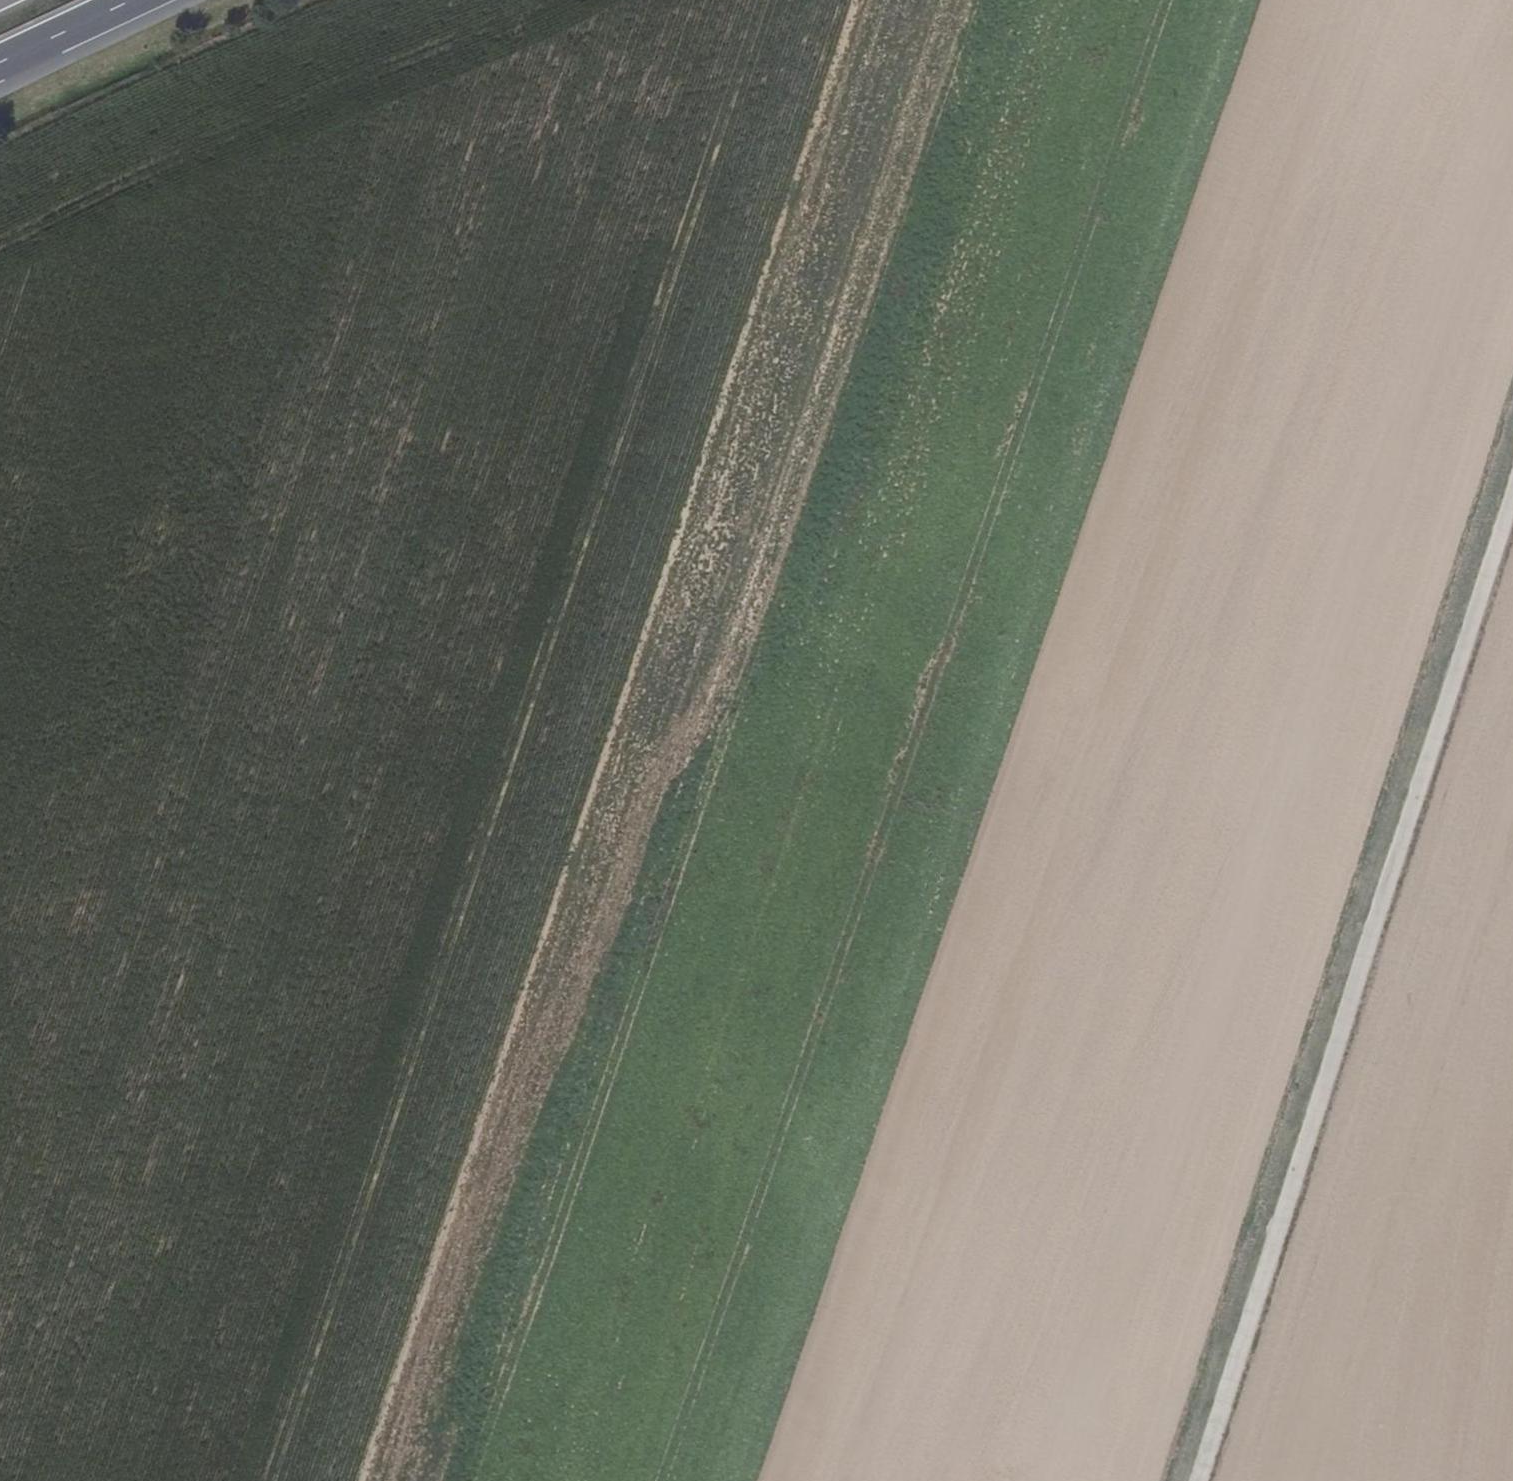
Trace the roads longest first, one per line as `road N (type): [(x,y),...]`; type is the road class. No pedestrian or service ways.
road 1 (track): [(1512,491),(1199,1480)]
road 2 (trunk): [(0,61),(129,0)]

